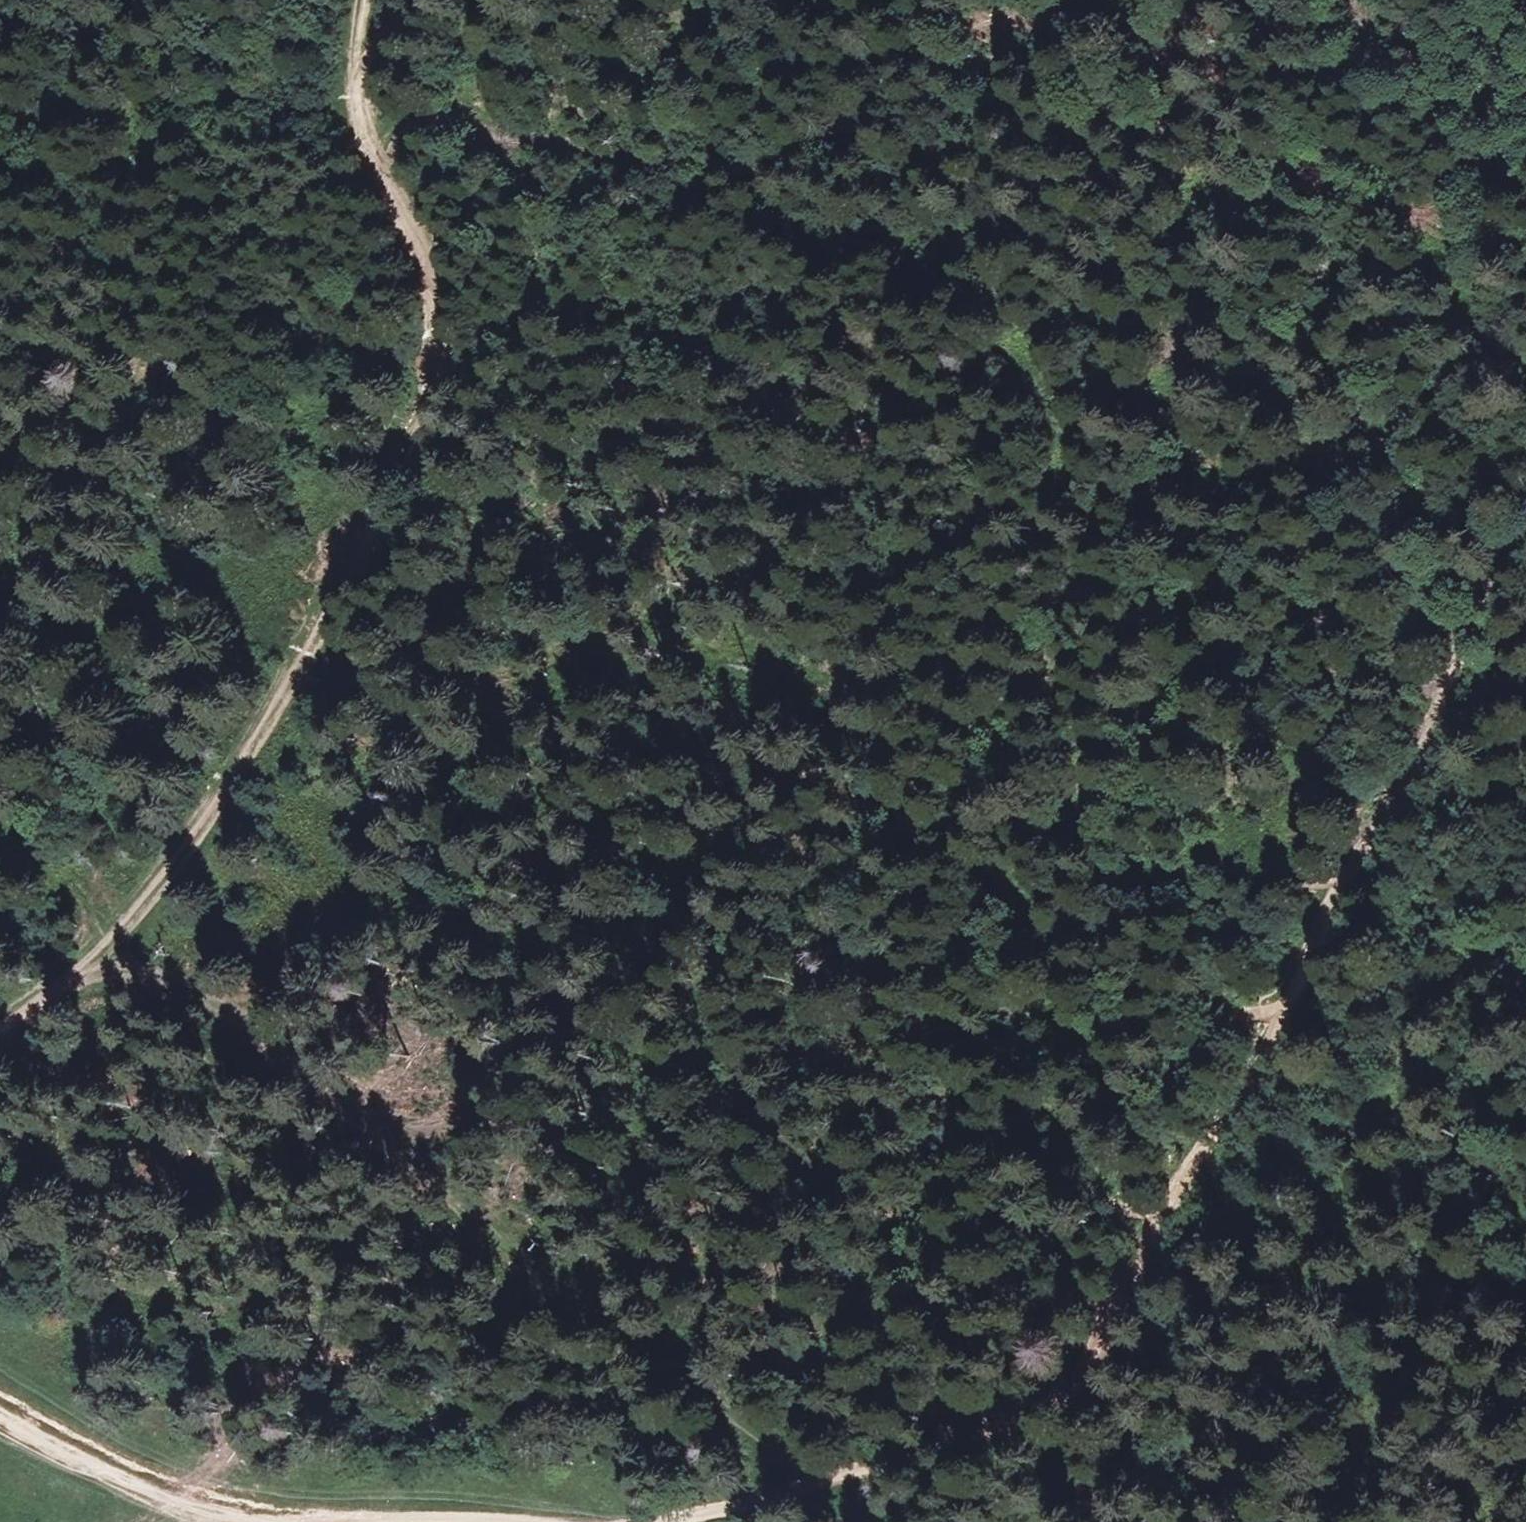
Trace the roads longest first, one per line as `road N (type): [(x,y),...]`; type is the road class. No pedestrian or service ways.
road 1 (track): [(656,1521),(976,1437),(1064,1399),(1269,1039),(1327,914),(1398,810),(1449,668),(1525,537)]
road 2 (track): [(364,0),(353,96),(360,133),(444,316),(432,413),(217,815),(78,982),(0,1032)]
road 3 (track): [(0,1416),(117,1476),(209,1507),(336,1521)]

